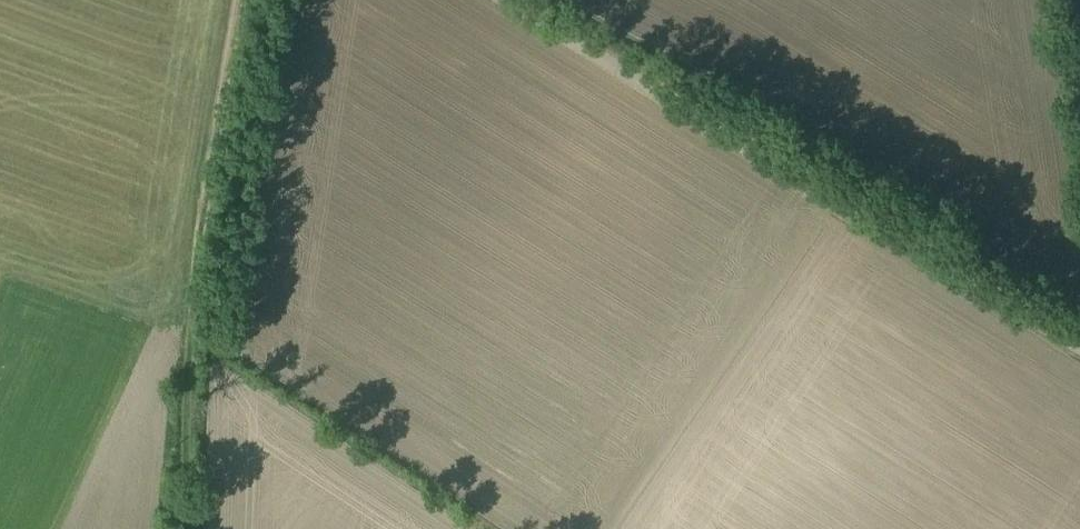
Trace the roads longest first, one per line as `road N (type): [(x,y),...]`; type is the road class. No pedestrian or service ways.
road 1 (residential): [(508,0),(1079,342)]
road 2 (track): [(249,0),(196,349),(183,528)]
road 3 (track): [(199,325),(504,528)]

